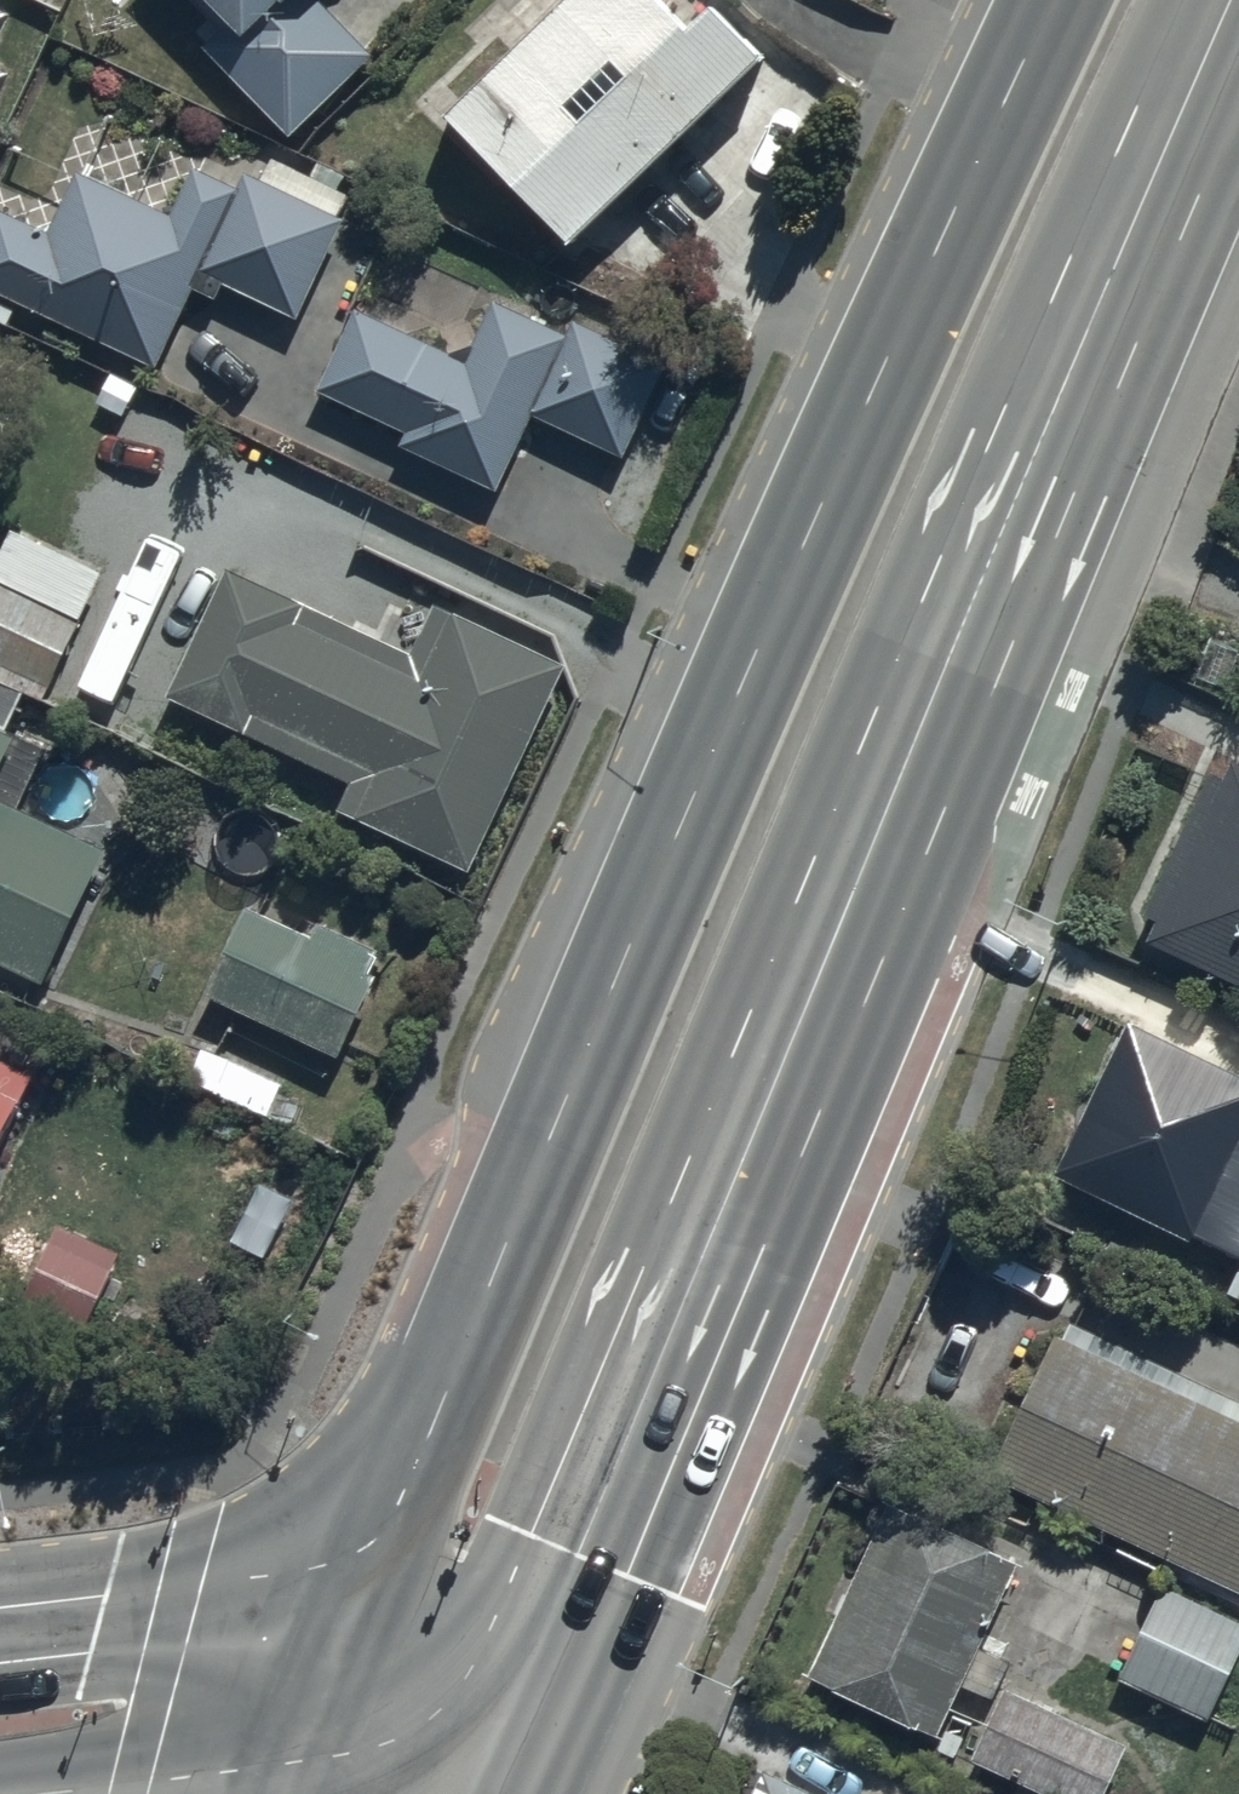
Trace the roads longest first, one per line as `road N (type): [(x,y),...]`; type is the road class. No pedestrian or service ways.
road 1 (secondary): [(1238,102),(899,870),(551,1706)]
road 2 (secondary): [(356,1594),(805,545),(1051,0)]
road 3 (secondary): [(0,1635),(356,1594)]
road 4 (secondary): [(551,1706),(288,1762)]
road 5 (secondary): [(288,1762),(47,1793)]
road 6 (secondary): [(356,1594),(551,1706)]
road 7 (secondary): [(288,1762),(356,1594)]

